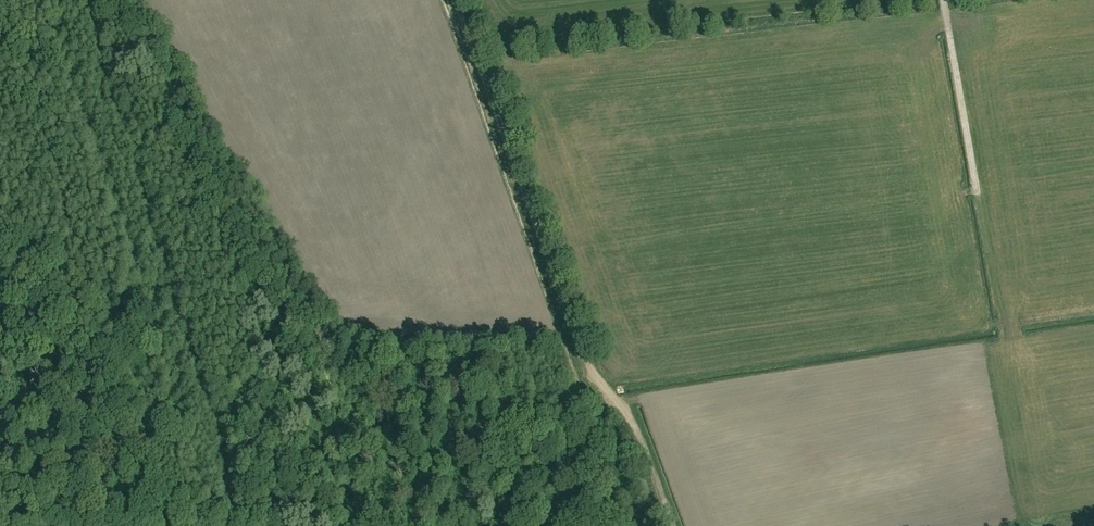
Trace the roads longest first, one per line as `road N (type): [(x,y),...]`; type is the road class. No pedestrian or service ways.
road 1 (track): [(668,525),(635,430),(580,358),(452,0)]

